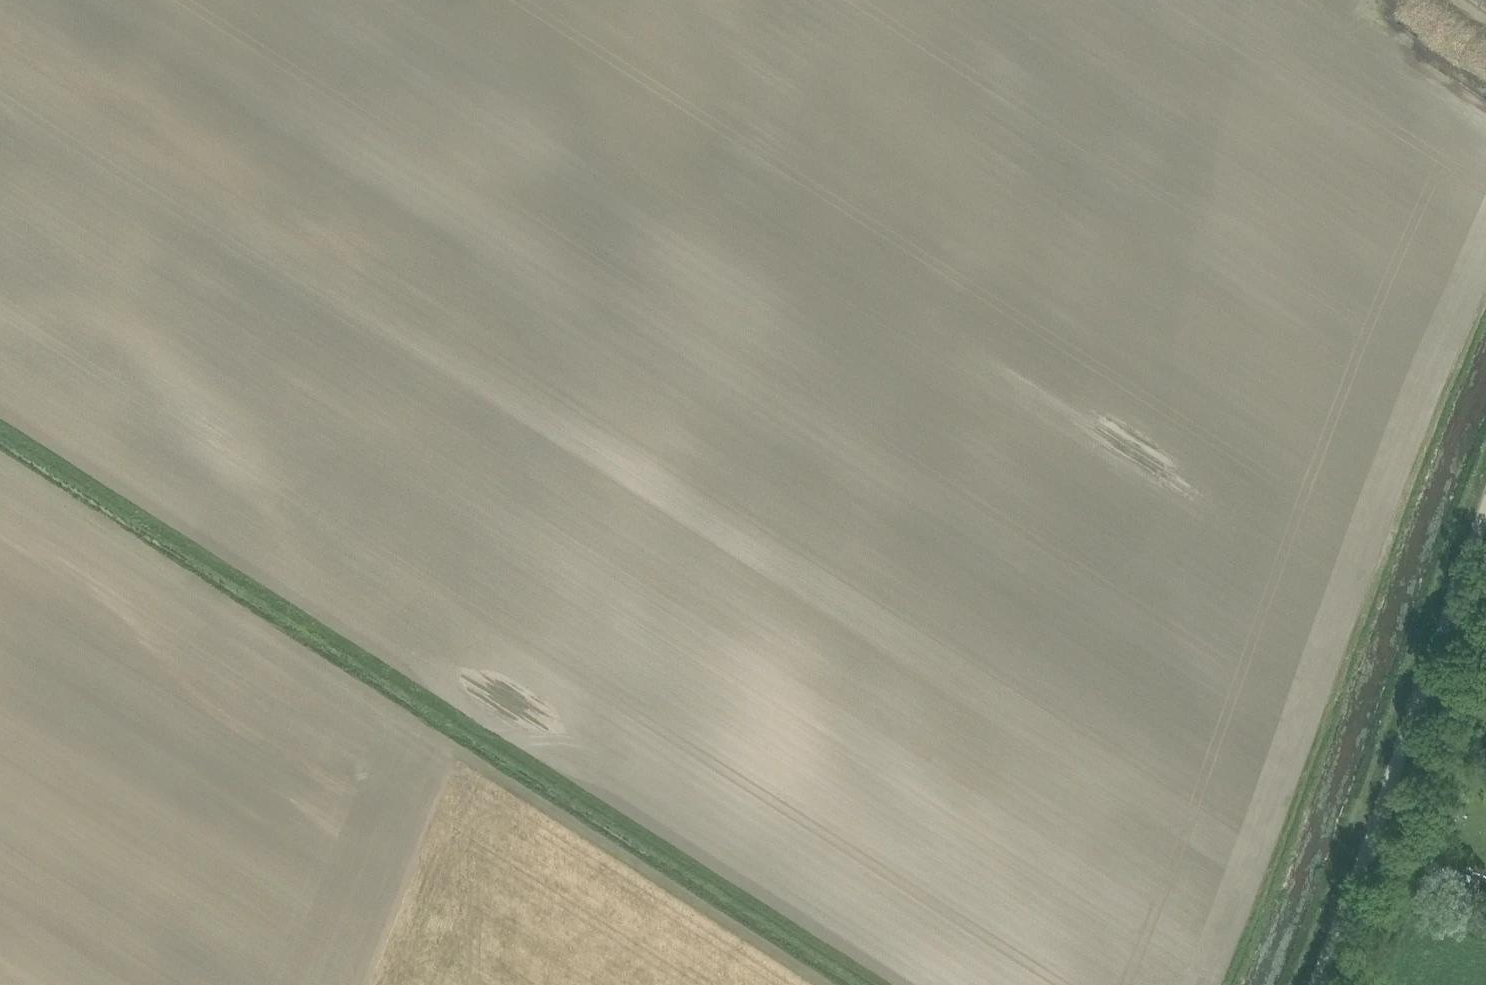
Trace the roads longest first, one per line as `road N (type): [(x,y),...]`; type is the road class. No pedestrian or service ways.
road 1 (unclassified): [(1334,984),(1485,511)]

